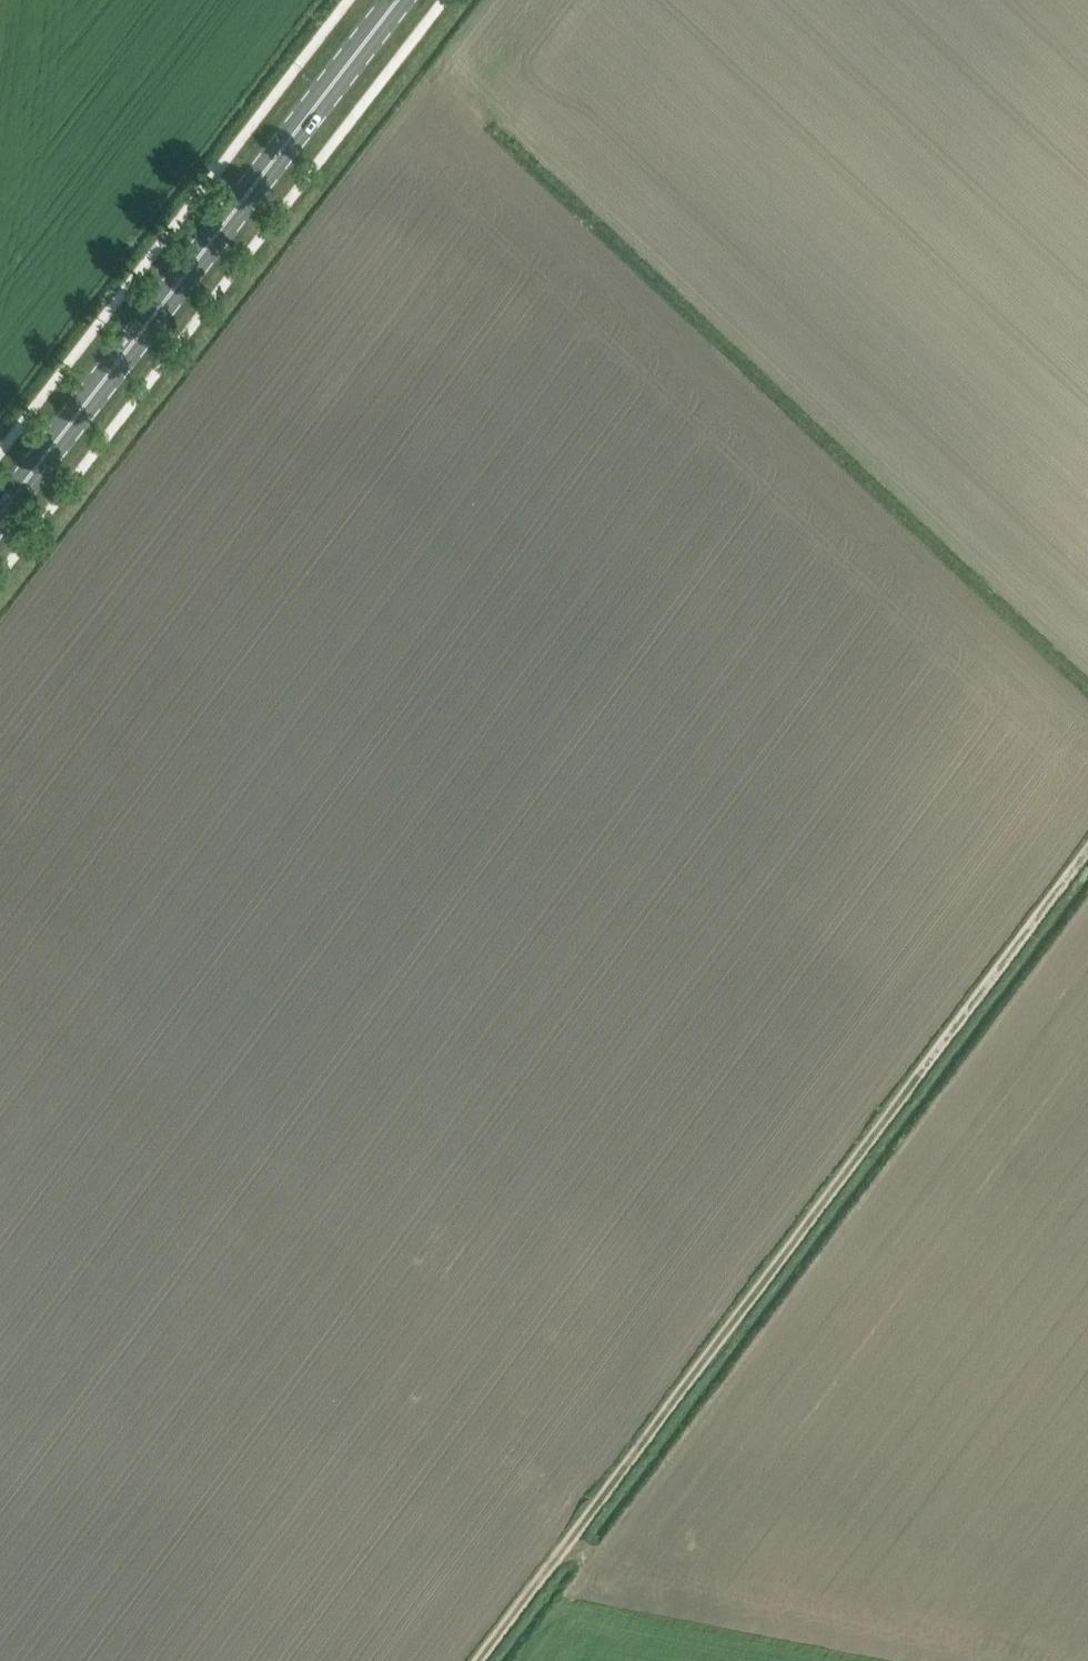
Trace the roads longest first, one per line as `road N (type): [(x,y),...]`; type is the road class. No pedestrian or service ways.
road 1 (track): [(483,1660),(1087,855)]
road 2 (primary): [(0,505),(394,0)]

